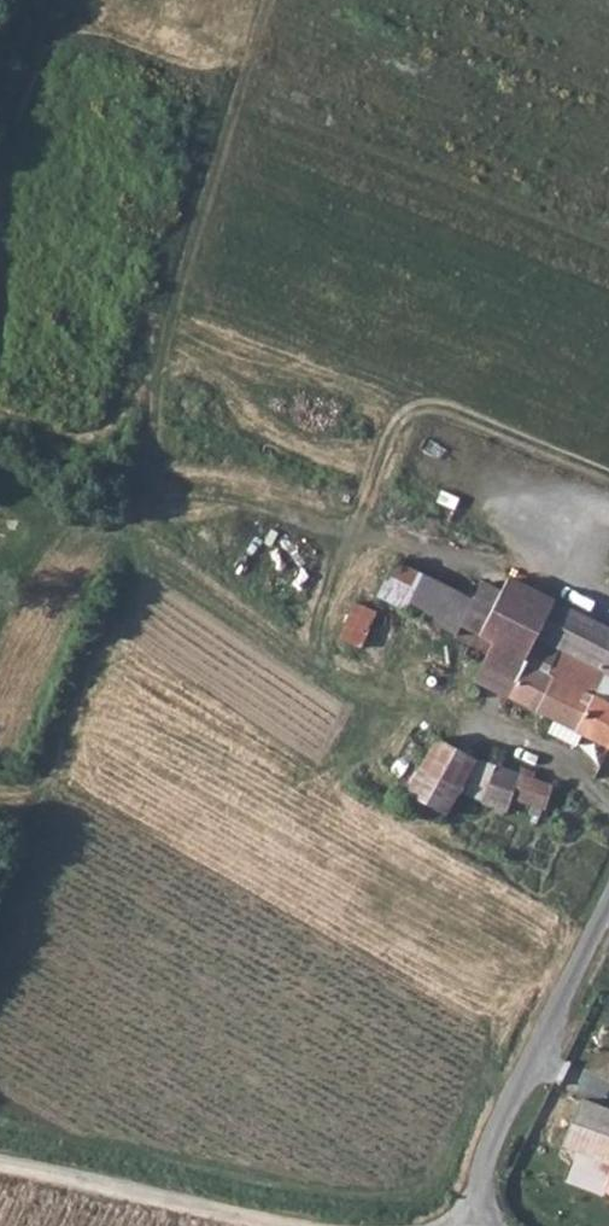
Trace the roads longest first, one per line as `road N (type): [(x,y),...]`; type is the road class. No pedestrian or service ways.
road 1 (track): [(266,0),(172,302),(136,561),(56,754),(0,943)]
road 2 (track): [(608,263),(231,112)]
road 3 (track): [(494,562),(237,512),(147,477)]
road 4 (unclassified): [(608,896),(490,1144),(480,1194),(489,1225)]
road 5 (track): [(0,1165),(297,1225)]

